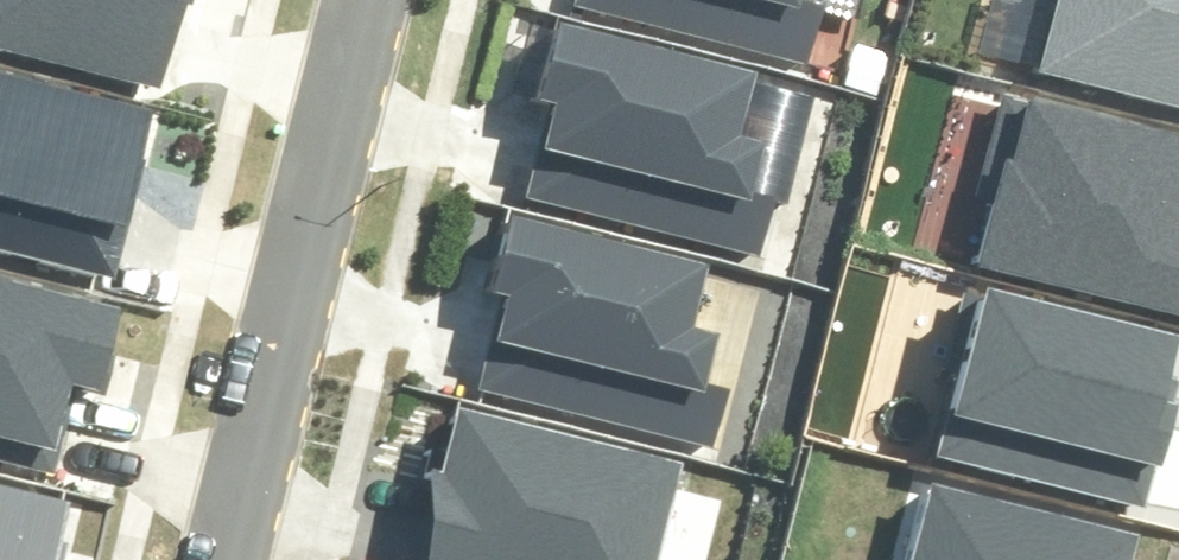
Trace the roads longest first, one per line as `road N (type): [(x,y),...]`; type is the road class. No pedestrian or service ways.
road 1 (residential): [(367,0),(226,559)]

